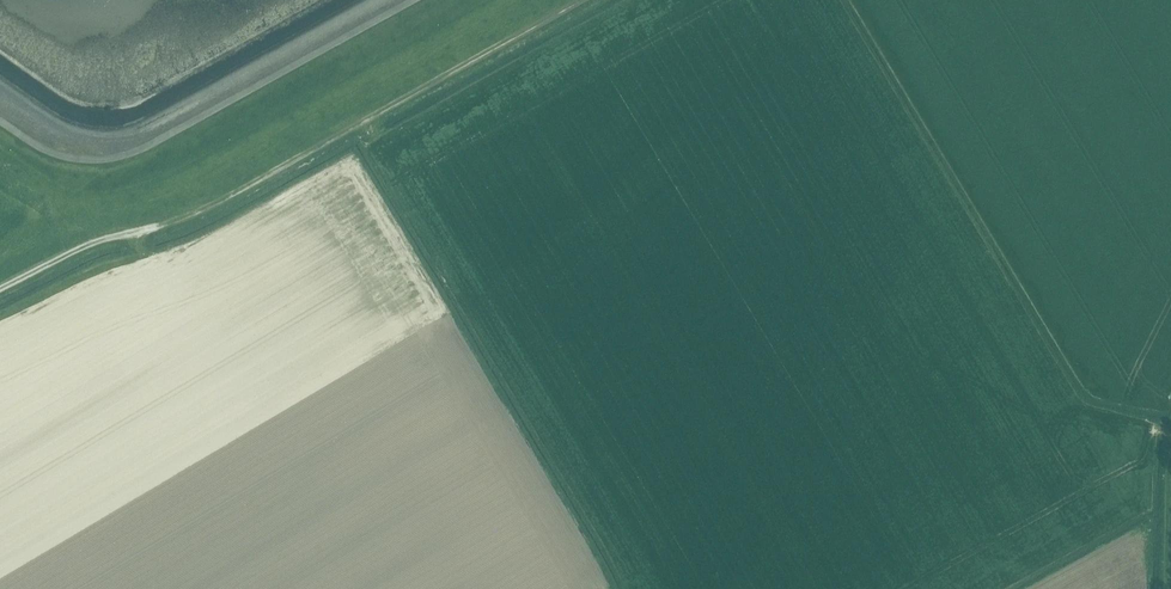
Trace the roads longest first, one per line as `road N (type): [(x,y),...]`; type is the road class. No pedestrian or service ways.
road 1 (track): [(583,0),(216,204),(155,227)]
road 2 (track): [(1170,447),(1164,580),(1136,586)]

